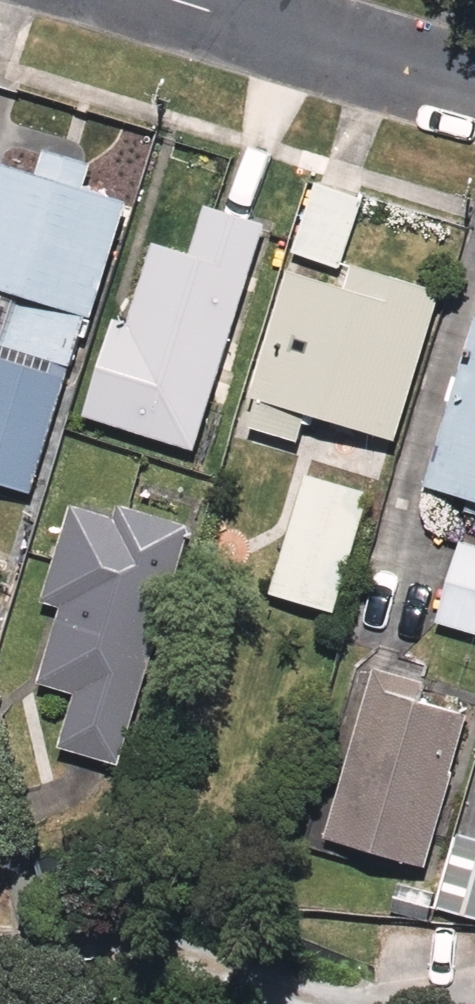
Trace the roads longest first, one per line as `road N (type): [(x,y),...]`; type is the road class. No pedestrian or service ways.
road 1 (residential): [(175,0),(474,88)]

